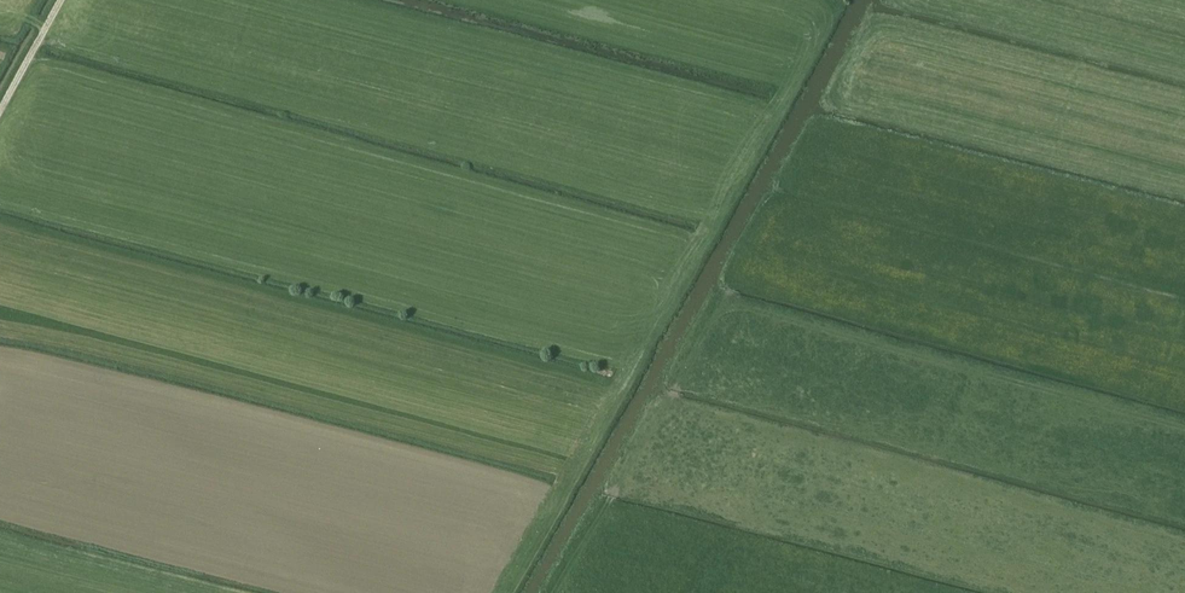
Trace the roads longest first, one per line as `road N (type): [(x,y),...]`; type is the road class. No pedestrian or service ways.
road 1 (track): [(554,592),(732,280)]
road 2 (track): [(0,109),(61,0)]

